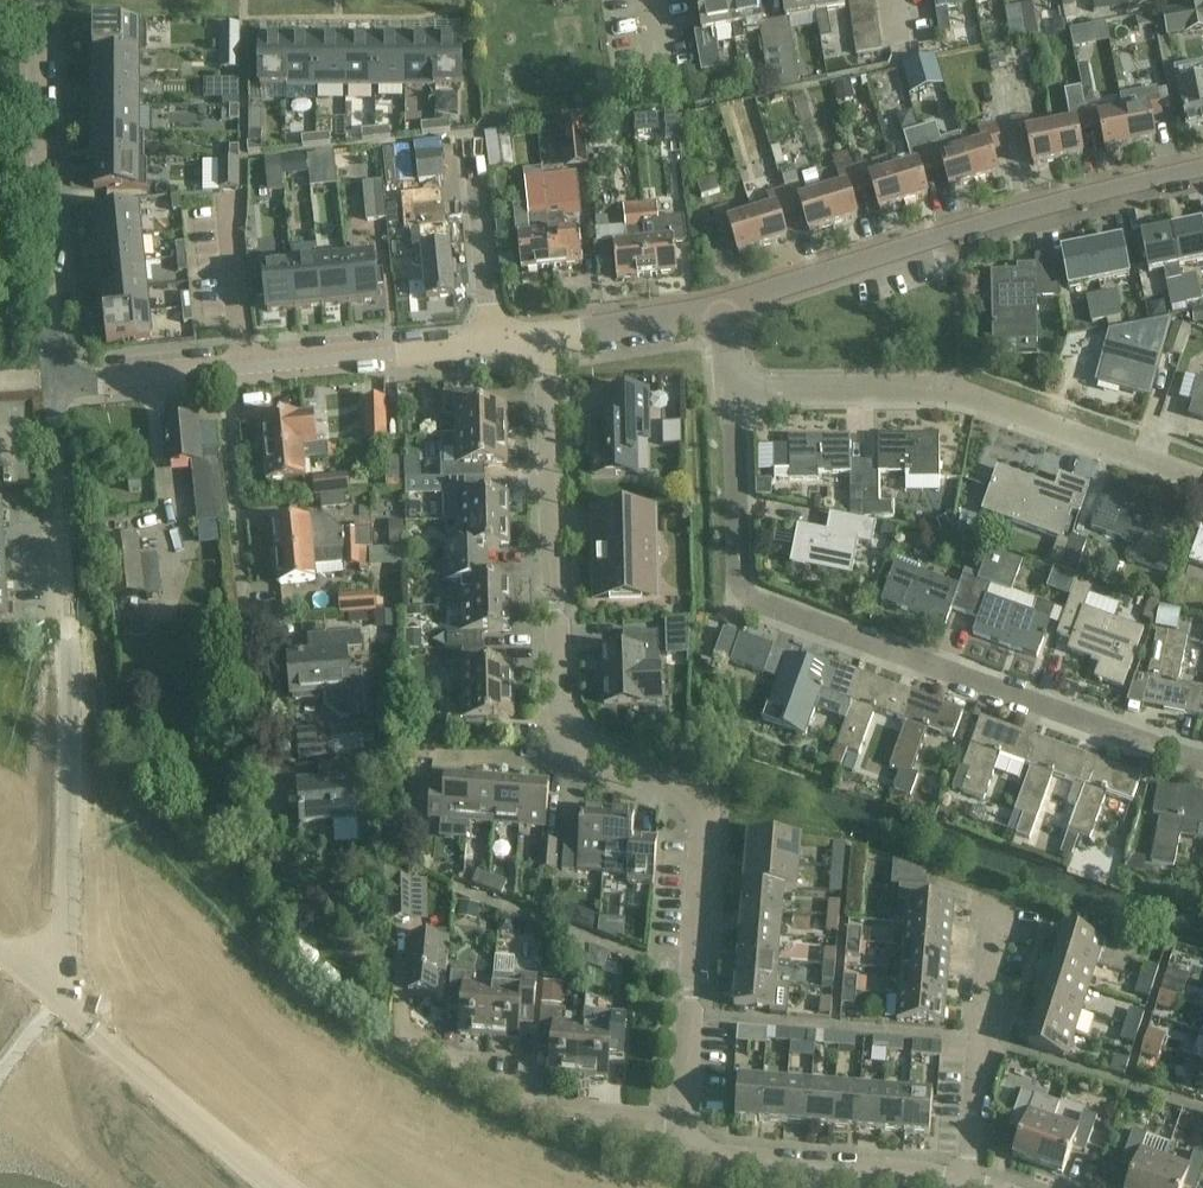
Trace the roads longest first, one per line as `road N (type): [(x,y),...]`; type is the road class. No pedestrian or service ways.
road 1 (residential): [(683,1113),(704,814),(598,755),(569,729),(560,701),(549,338)]
road 2 (residential): [(1202,760),(754,599),(737,578),(734,390)]
road 3 (residential): [(51,987),(65,895),(71,744),(53,382)]
road 4 (residential): [(722,309),(985,222),(1202,168)]
road 5 (residential): [(270,863),(225,366)]
road 6 (residential): [(1202,482),(959,390),(734,390)]
road 7 (residential): [(53,382),(34,0)]
road 8 (residential): [(967,1184),(741,1162),(694,1150),(683,1113)]
road 9 (residential): [(683,1113),(549,1108),(397,1025)]
road 10 (unclassified): [(286,1187),(62,998)]
road 11 (residential): [(967,1184),(997,906)]
road 12 (residential): [(225,366),(493,345)]
road 13 (residential): [(493,345),(473,151)]
road 14 (residential): [(549,338),(722,309)]
road 15 (residential): [(53,382),(225,366)]

